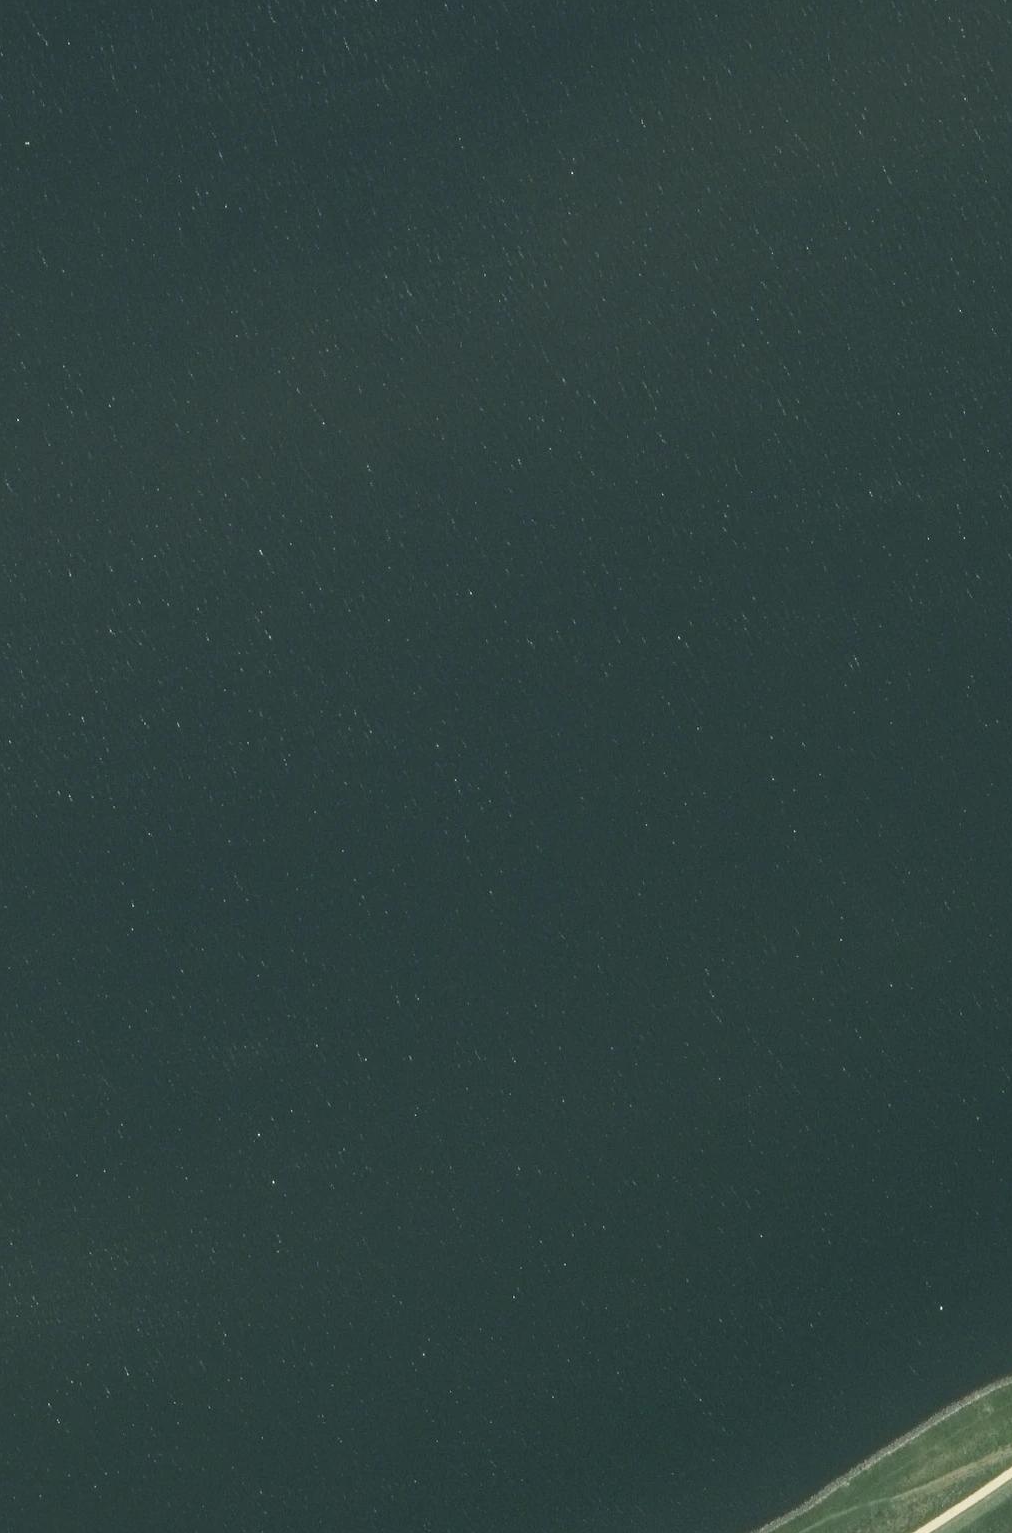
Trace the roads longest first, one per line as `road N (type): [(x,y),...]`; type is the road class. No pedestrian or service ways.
road 1 (track): [(821,1532),(1011,1446)]
road 2 (track): [(878,1508),(916,1464),(1011,1410)]

